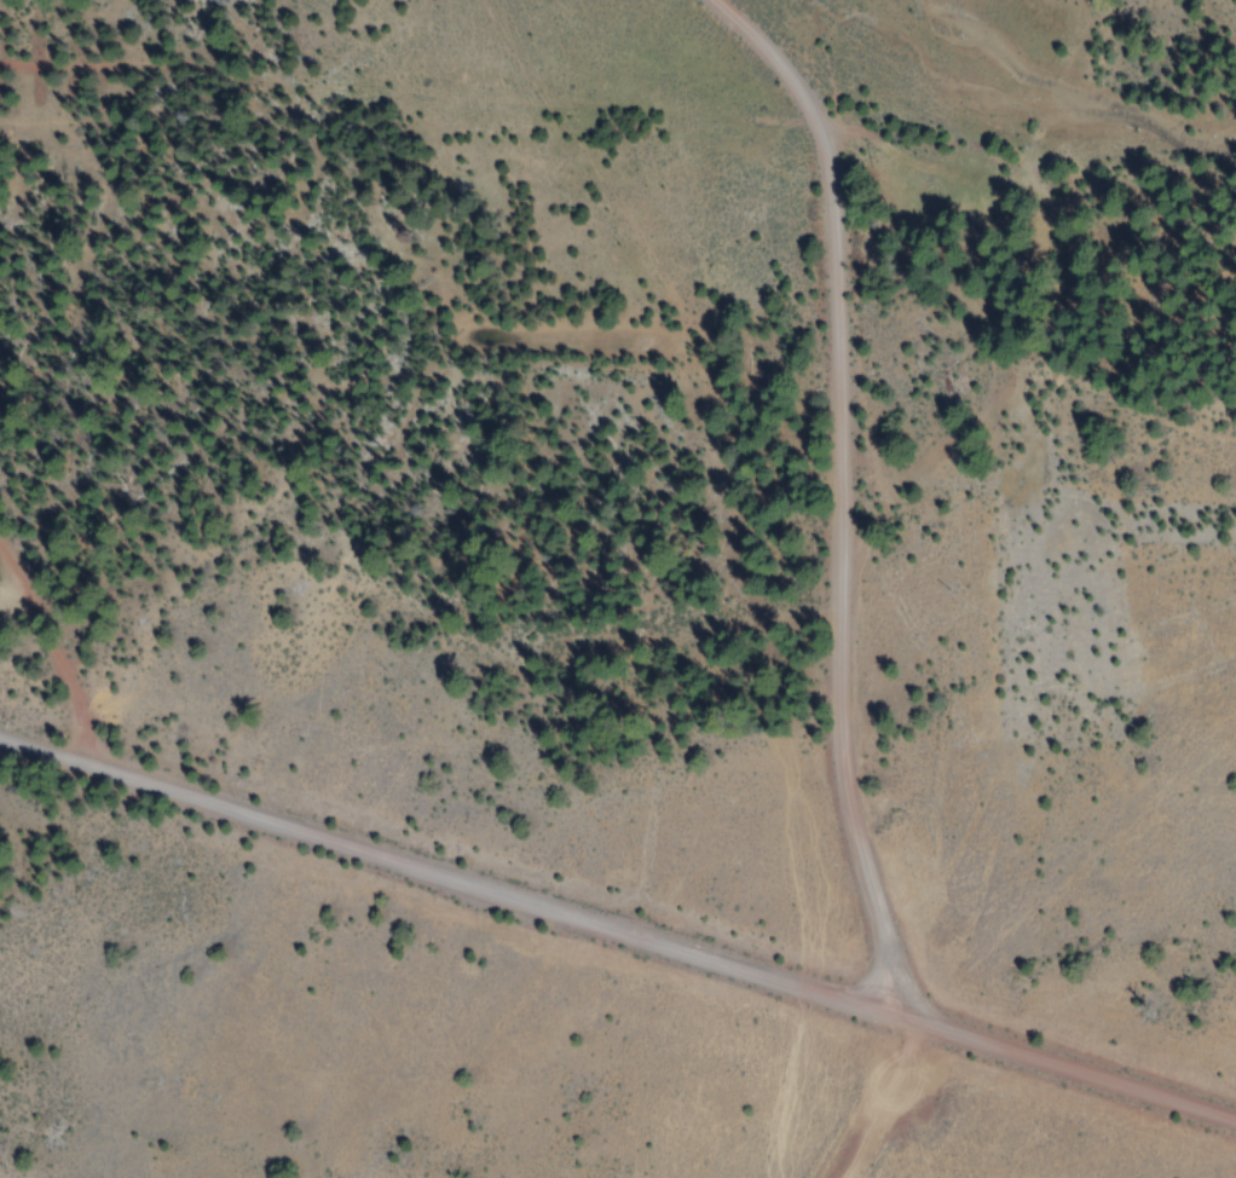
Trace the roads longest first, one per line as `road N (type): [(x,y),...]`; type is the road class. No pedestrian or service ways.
road 1 (residential): [(719,0),(779,60),(810,114),(822,157),(837,327),(838,720),(849,821),(907,1014),(0,737)]
road 2 (track): [(0,463),(167,539),(481,712),(588,796),(639,853),(634,935)]
road 3 (track): [(0,50),(681,111),(810,114)]
road 4 (residential): [(907,1014),(1235,1117)]
road 5 (track): [(907,1014),(909,1043),(839,1177)]
road 6 (track): [(0,565),(144,562),(167,539)]

